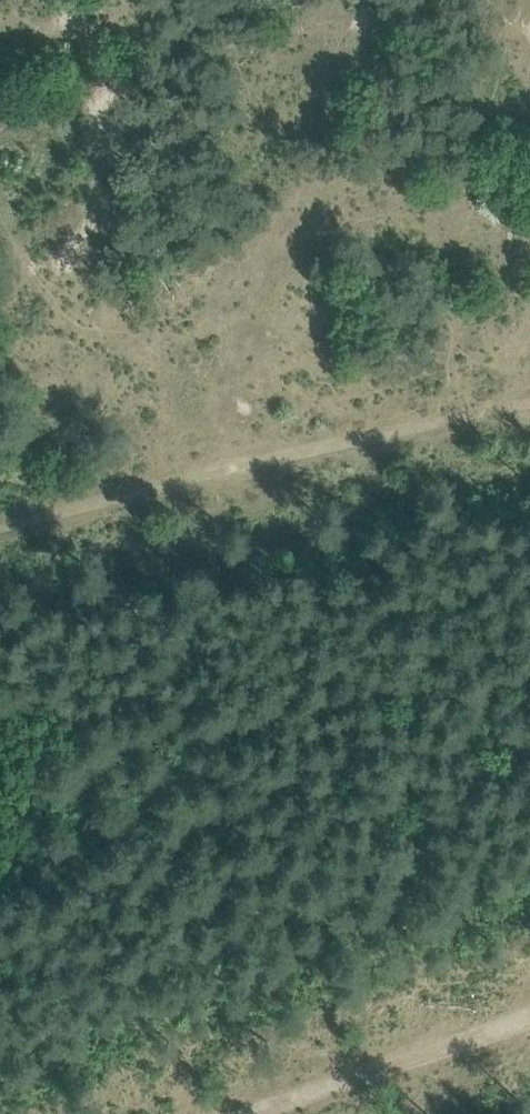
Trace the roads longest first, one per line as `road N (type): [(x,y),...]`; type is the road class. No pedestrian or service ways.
road 1 (track): [(0,525),(504,412),(529,413)]
road 2 (track): [(250,1113),(529,1017)]

